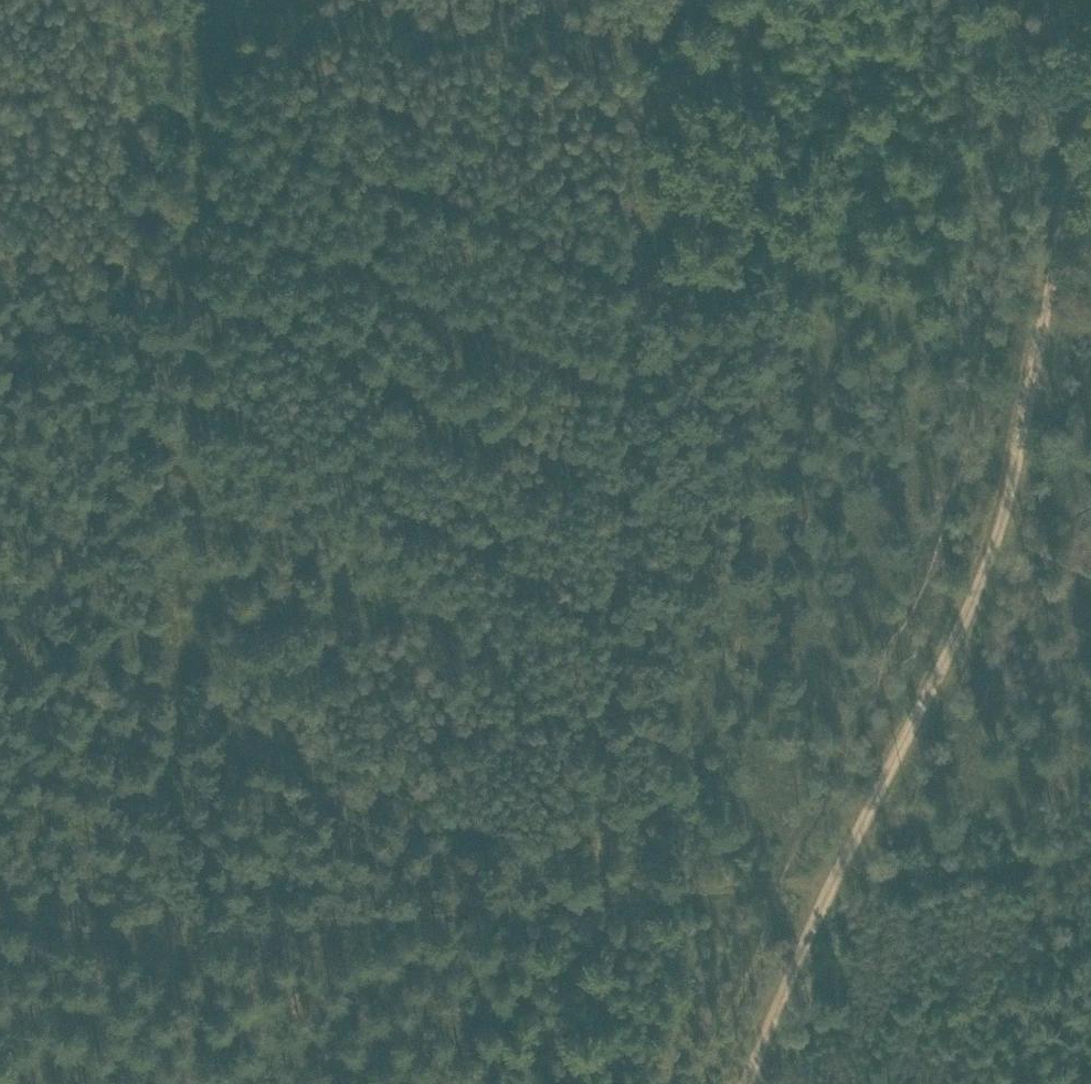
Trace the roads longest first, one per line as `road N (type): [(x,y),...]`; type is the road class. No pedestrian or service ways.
road 1 (track): [(1090,78),(1012,517),(963,662),(832,885),(741,1083)]

